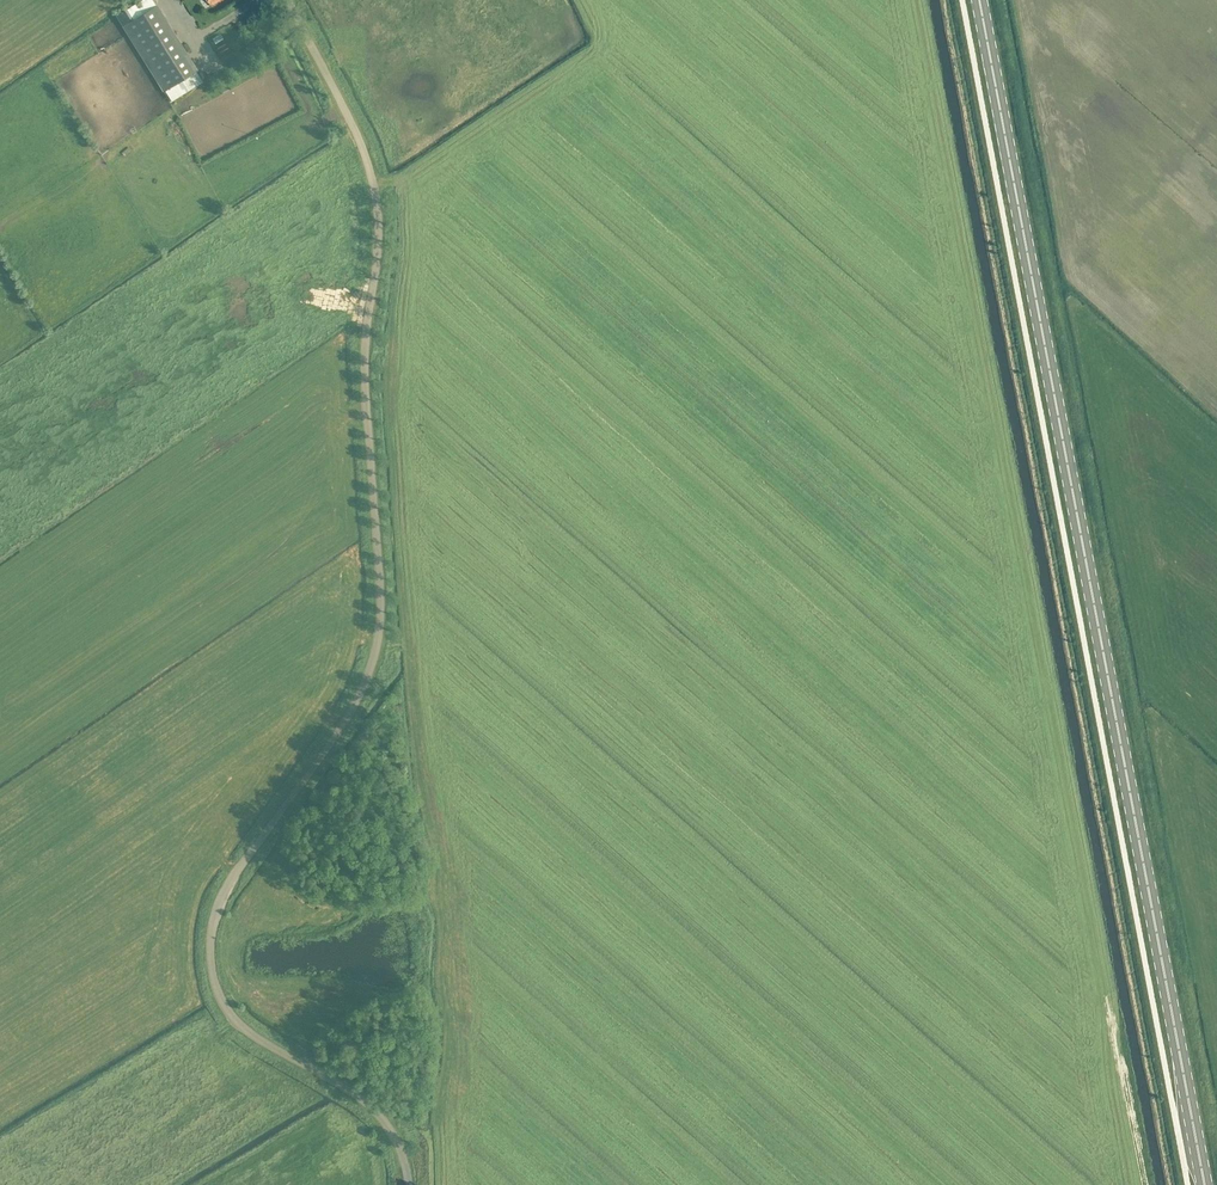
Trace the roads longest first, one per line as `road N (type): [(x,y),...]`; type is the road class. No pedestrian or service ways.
road 1 (unclassified): [(408,1184),(384,1119),(242,1026),(220,997),(212,964),(213,921),(226,887),(352,711),(381,618),(365,371),(375,195),(350,119),(288,0)]
road 2 (secondary): [(1203,1184),(976,0)]

